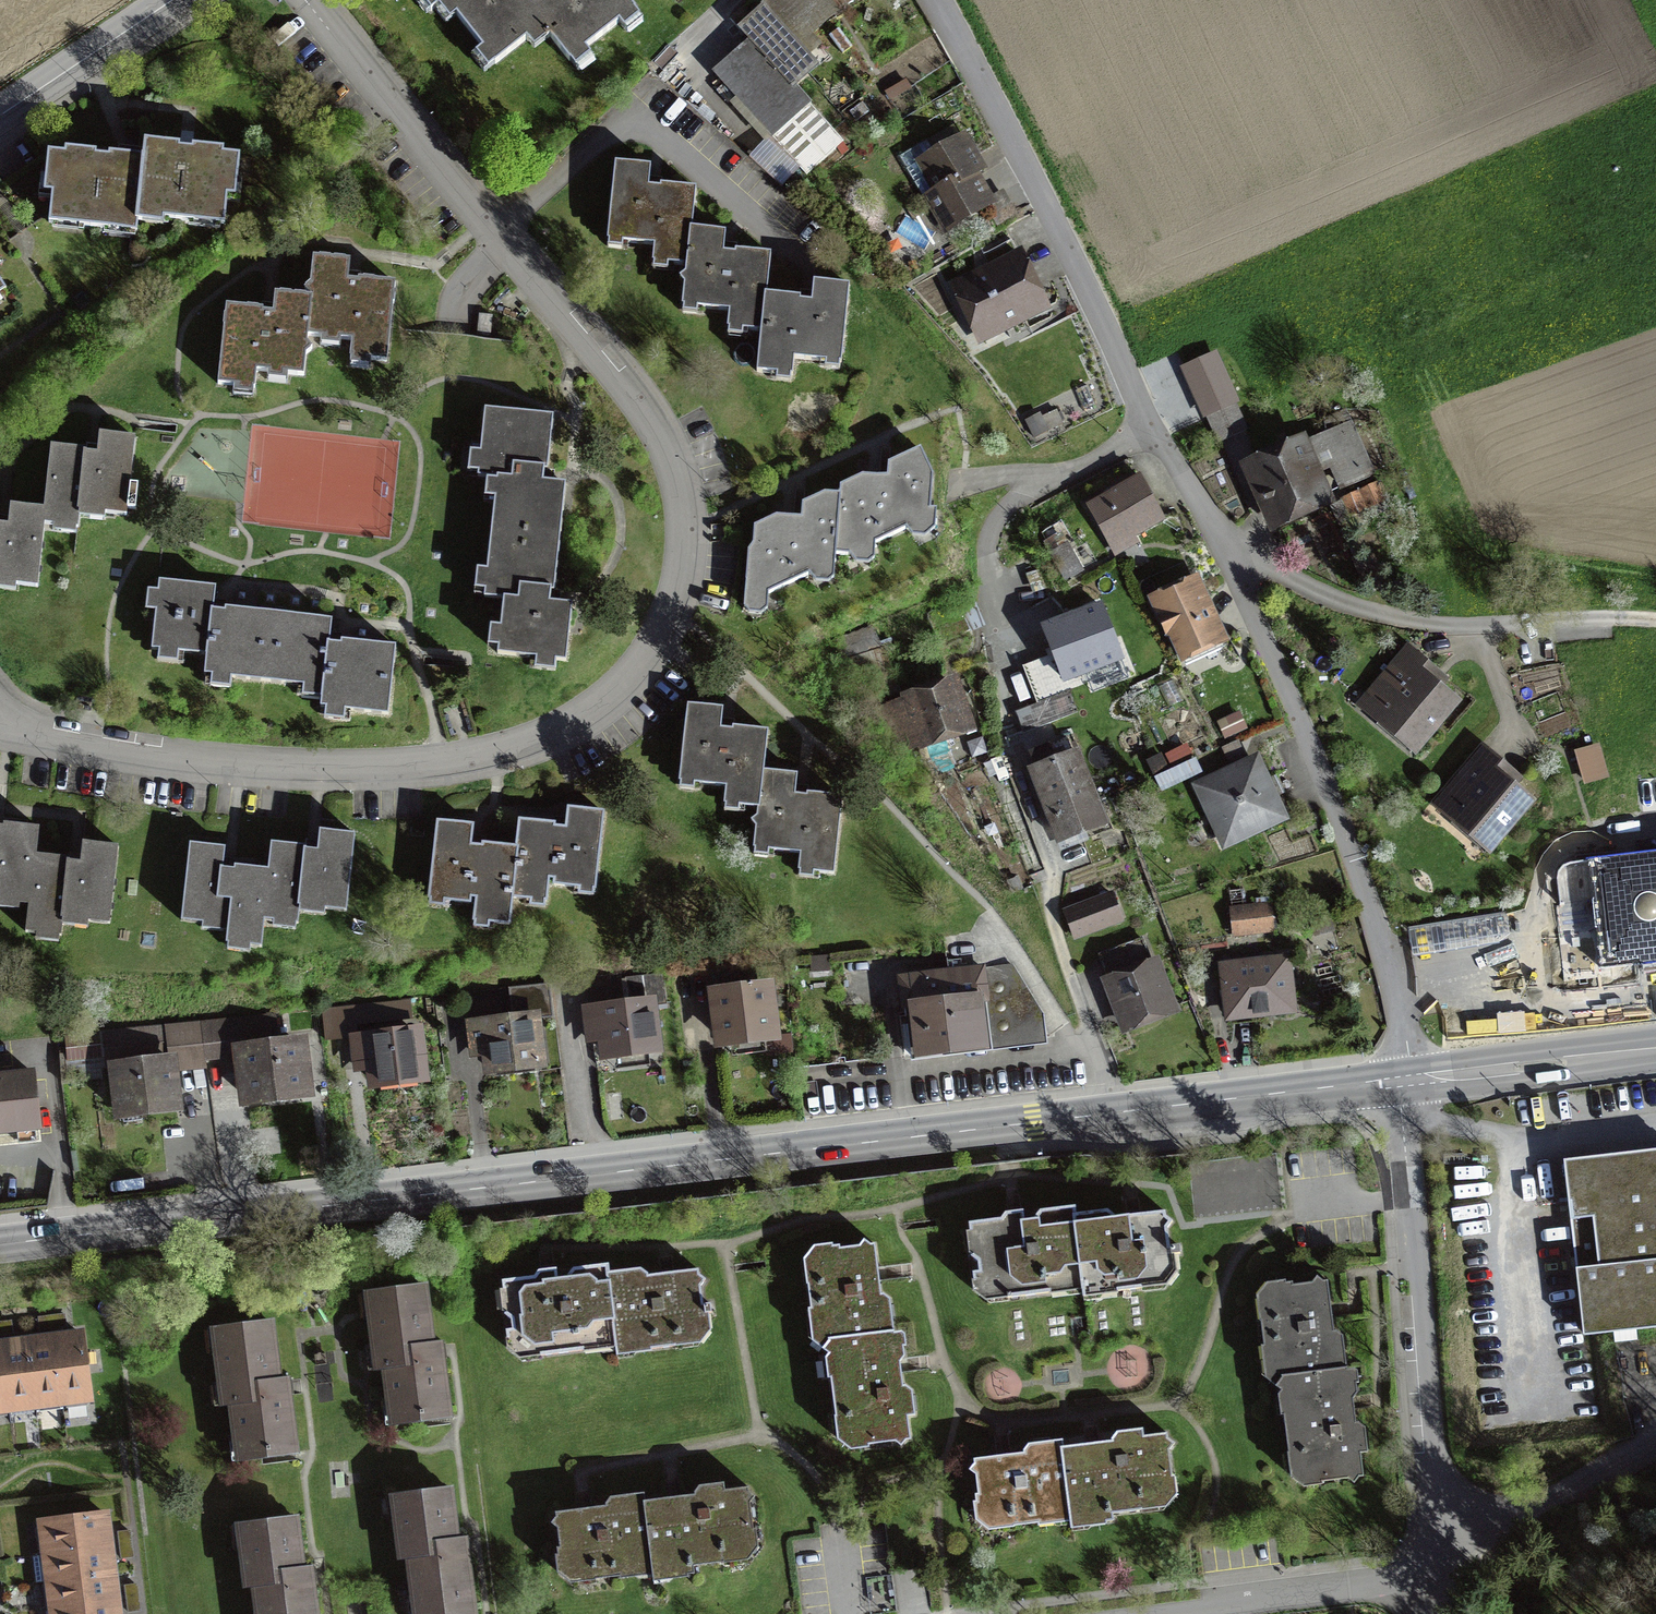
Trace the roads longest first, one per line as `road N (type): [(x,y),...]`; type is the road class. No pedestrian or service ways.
road 1 (residential): [(307,0),(655,428),(678,475),(687,530),(668,611),(642,656),(557,727),(492,750),(398,765),(193,756),(104,745),(0,716)]
road 2 (primary): [(1411,1080),(0,1245)]
road 3 (unclassified): [(932,0),(1221,543)]
road 4 (unclassified): [(1221,543),(1349,846),(1402,1012),(1411,1080)]
road 5 (residential): [(1434,1567),(1411,1080)]
road 6 (residential): [(1162,1613),(1434,1567)]
road 7 (unclassified): [(1655,1443),(1434,1567)]
road 8 (residential): [(1221,543),(1355,600),(1458,630)]
road 9 (primary): [(1655,1050),(1411,1080)]
road 10 (residential): [(175,0),(0,117)]

